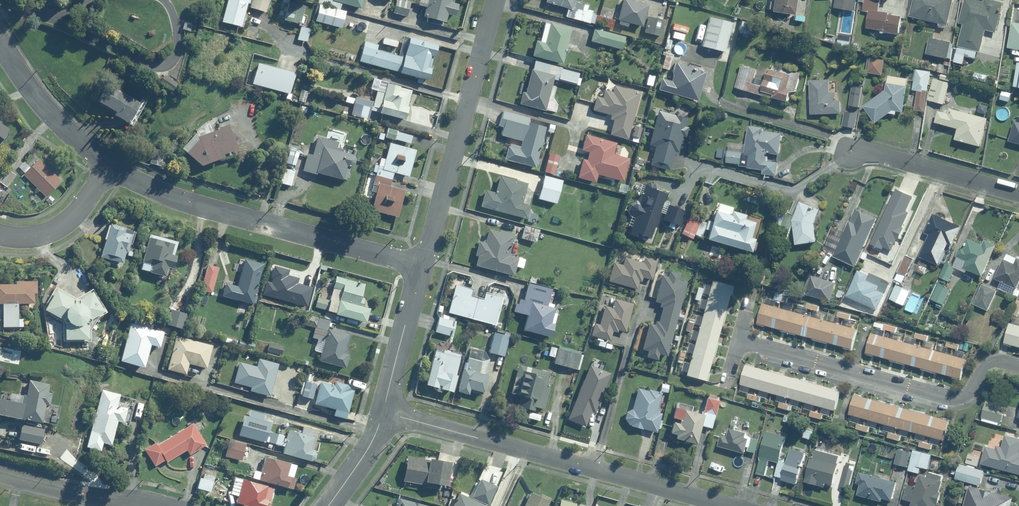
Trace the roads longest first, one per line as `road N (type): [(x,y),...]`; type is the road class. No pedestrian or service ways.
road 1 (residential): [(382,413),(729,505)]
road 2 (residential): [(421,268),(155,196),(111,167)]
road 3 (residential): [(1018,367),(994,362),(957,400),(740,342)]
road 4 (residential): [(421,268),(494,0)]
road 5 (residential): [(852,154),(884,155),(1018,193)]
road 6 (residential): [(111,167),(47,112),(0,46)]
road 7 (residential): [(382,413),(421,268)]
road 8 (residential): [(0,473),(138,505)]
road 9 (residential): [(111,167),(56,230),(0,235)]

